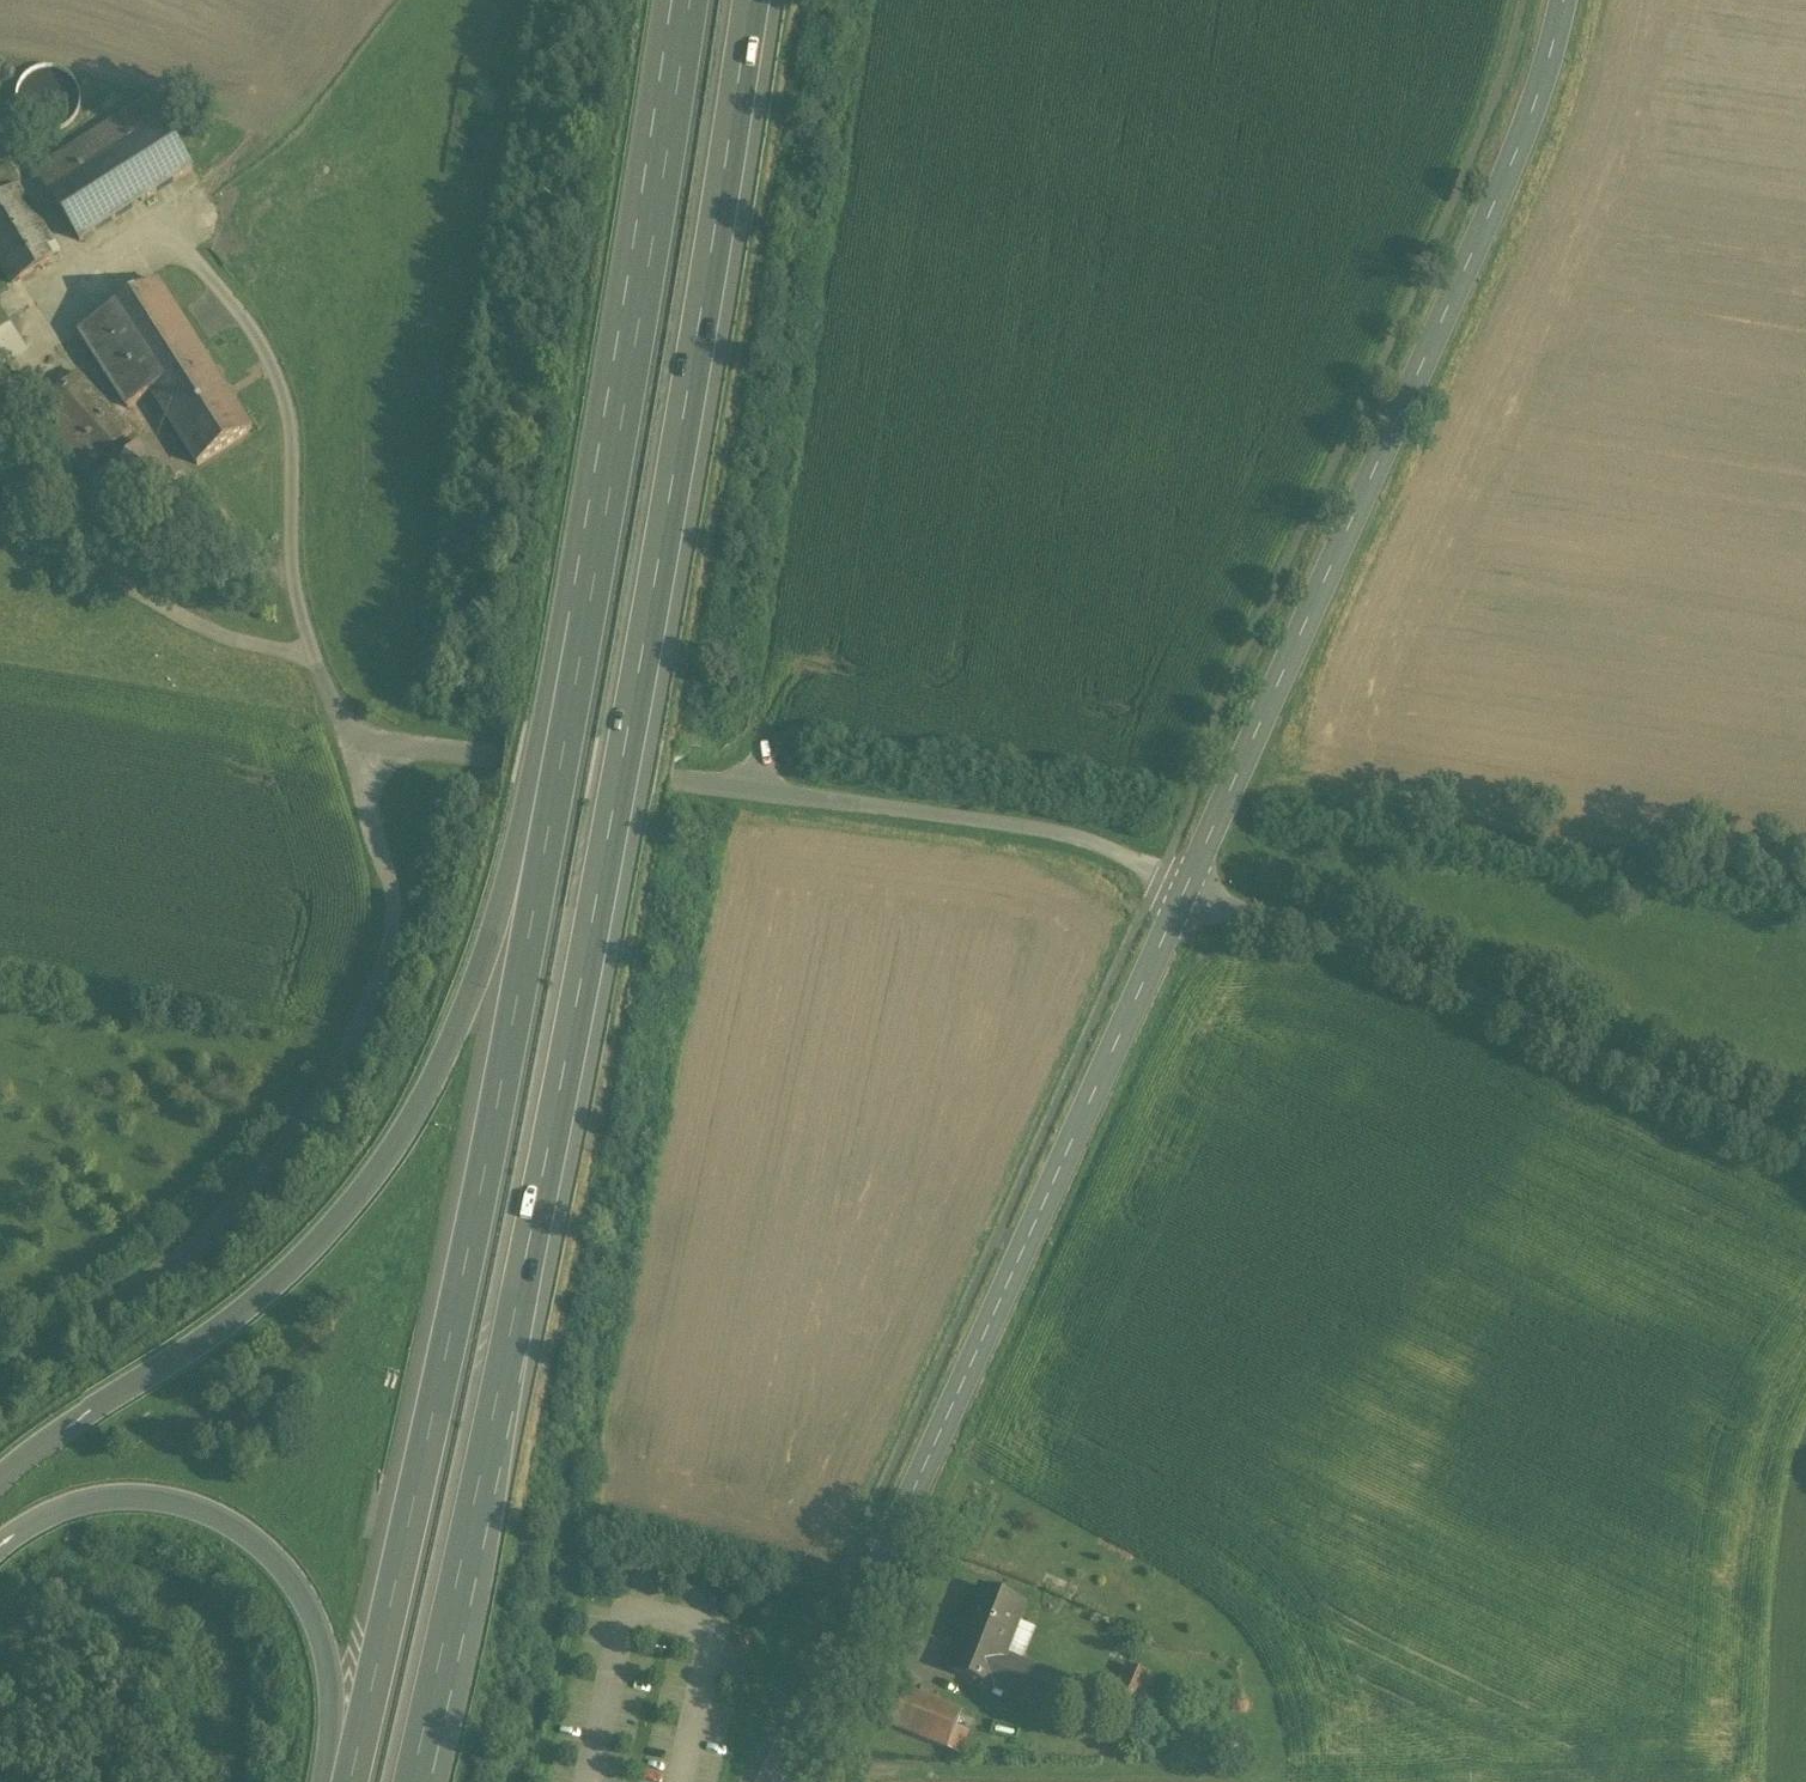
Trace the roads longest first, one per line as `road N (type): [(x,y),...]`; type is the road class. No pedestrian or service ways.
road 1 (motorway): [(691,0),(548,842),(435,1410),(350,1781)]
road 2 (motorway): [(414,1781),(539,1192),(753,0)]
road 3 (motorway): [(685,0),(614,325),(512,870),(441,1077),(389,1165),(265,1297),(0,1485)]
road 4 (unclassified): [(1186,886),(1113,846),(395,742),(367,764),(365,789),(390,911),(369,986),(326,1071),(229,1201),(150,1275),(0,1376)]
road 5 (tertiary): [(780,1781),(1186,886)]
road 6 (tertiary): [(1186,886),(1458,286),(1545,71),(1562,0)]
road 7 (unclassified): [(1186,886),(1385,956),(1805,1161)]
road 8 (motorway): [(0,1549),(38,1525),(101,1505),(159,1504),(240,1535),(288,1578),(319,1639),(331,1729),(323,1781)]
road 9 (track): [(784,1763),(831,1772),(1280,1775)]

